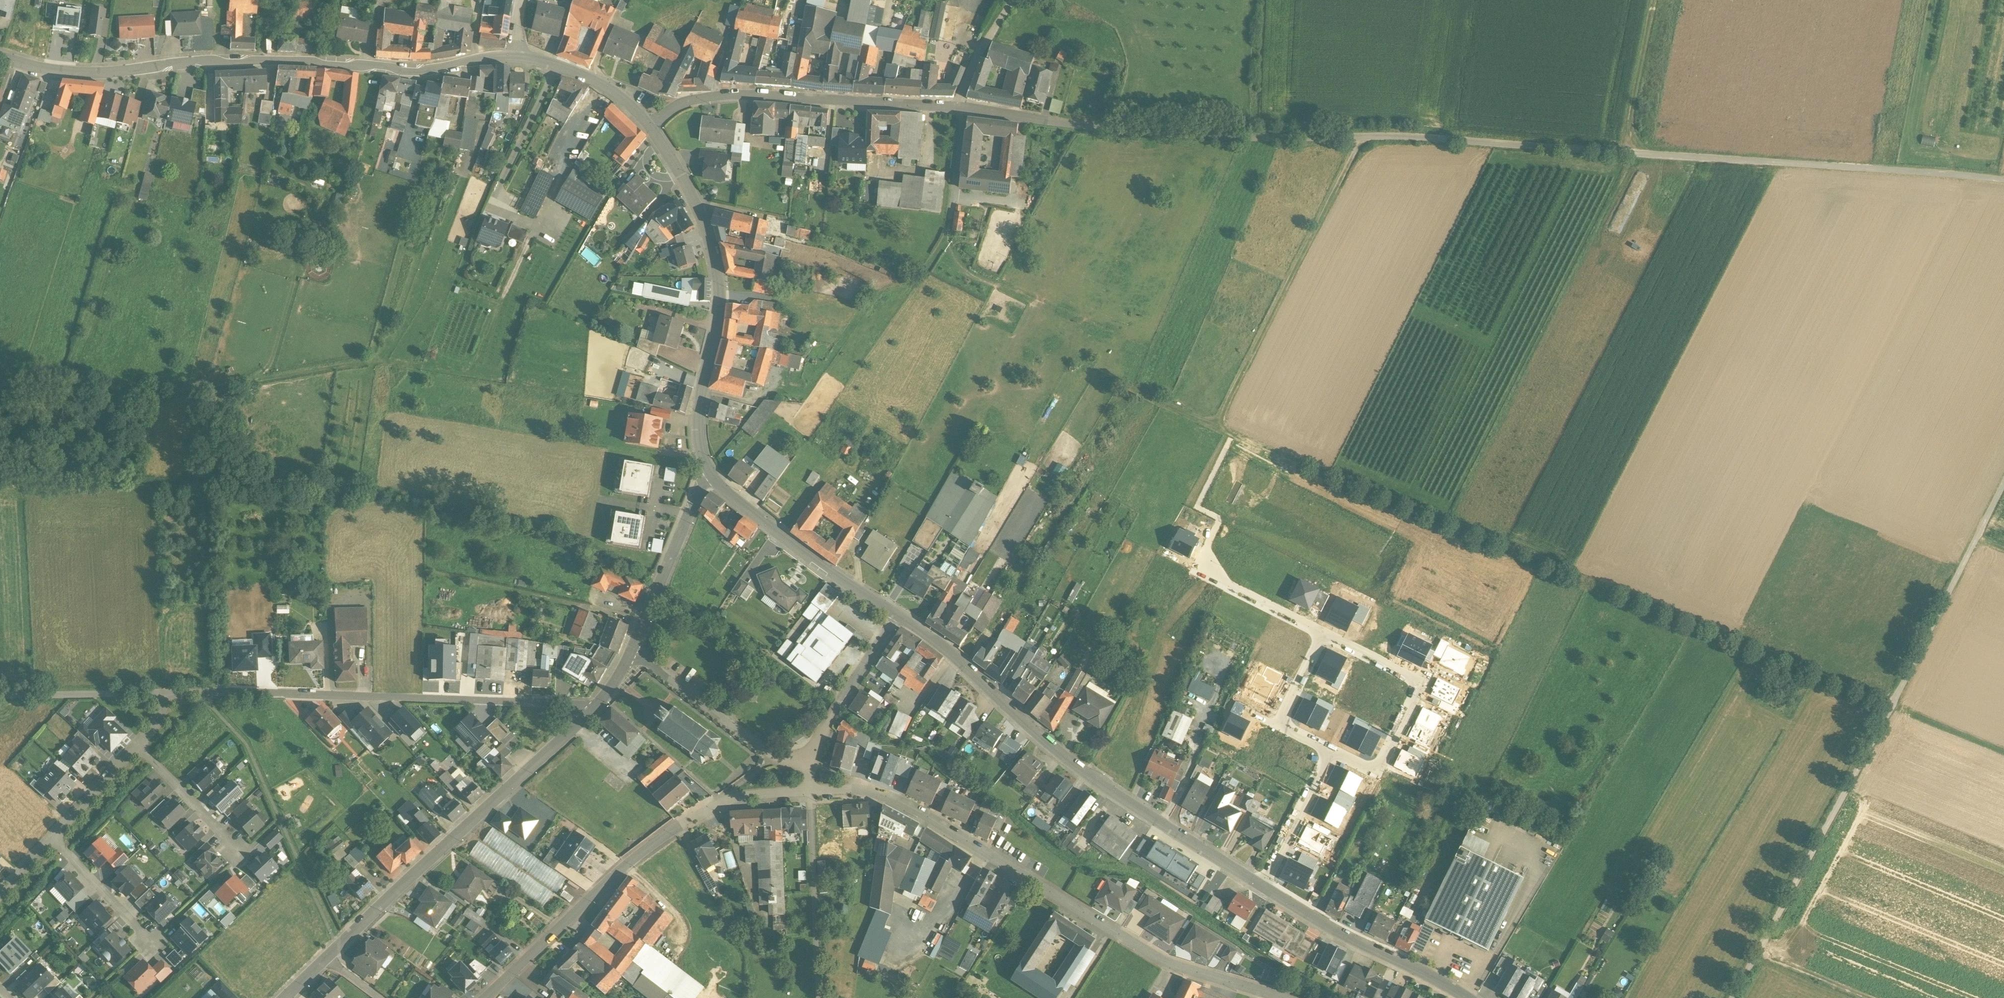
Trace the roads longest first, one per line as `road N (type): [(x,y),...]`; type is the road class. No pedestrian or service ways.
road 1 (track): [(1101,380),(2003,756)]
road 2 (track): [(1073,125),(1412,137),(2003,180)]
road 3 (unclassified): [(648,126),(588,77),(522,57),(414,72),(235,62),(78,75),(0,58)]
road 4 (track): [(533,230),(474,376),(377,359),(144,405),(0,405)]
road 5 (track): [(2003,485),(1732,997)]
road 6 (residential): [(1264,997),(1172,970),(887,799),(810,791)]
road 7 (unclassified): [(1263,889),(1053,750),(953,656),(897,617)]
road 8 (residential): [(648,126),(698,102),(742,96),(962,109),(1073,125)]
road 9 (residential): [(597,704),(167,693)]
road 10 (unclassified): [(285,997),(597,704)]
road 11 (residential): [(810,791),(737,798),(680,825),(637,855),(485,997)]
road 12 (track): [(1216,428),(1360,136)]
road 13 (unclassified): [(710,474),(699,435),(719,282),(698,208)]
road 14 (residential): [(0,896),(140,747),(167,693)]
road 15 (residential): [(1330,752),(1375,772),(1420,681),(1322,632)]
road 16 (unclassified): [(897,617),(770,531),(710,474)]
road 17 (unclassified): [(1466,997),(1263,889)]
road 18 (residential): [(808,761),(767,752),(632,651)]
road 19 (unclassified): [(632,651),(710,474)]
road 20 (residential): [(808,761),(897,617)]
road 21 (residential): [(167,693),(0,697)]
road 22 (track): [(1624,153),(1653,0)]
road 23 (residential): [(1263,889),(1330,752)]
road 24 (residential): [(1322,632),(1207,570)]
road 25 (track): [(962,109),(971,76),(1015,0)]

